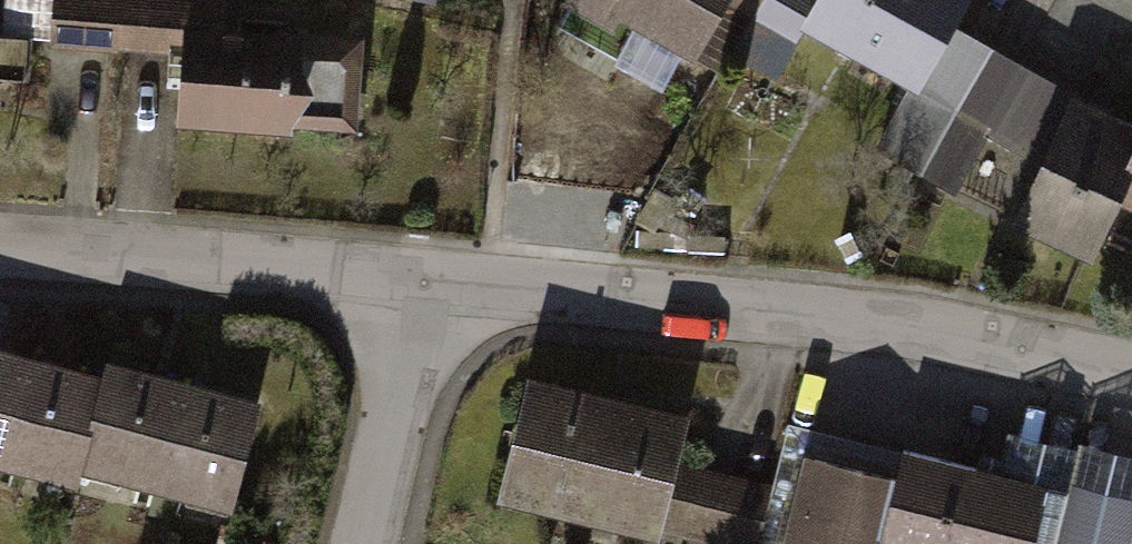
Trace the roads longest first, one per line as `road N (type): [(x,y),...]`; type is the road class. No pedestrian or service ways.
road 1 (residential): [(1131,371),(1038,349),(839,325),(430,298)]
road 2 (residential): [(430,298),(0,249)]
road 3 (residential): [(430,298),(368,543)]

